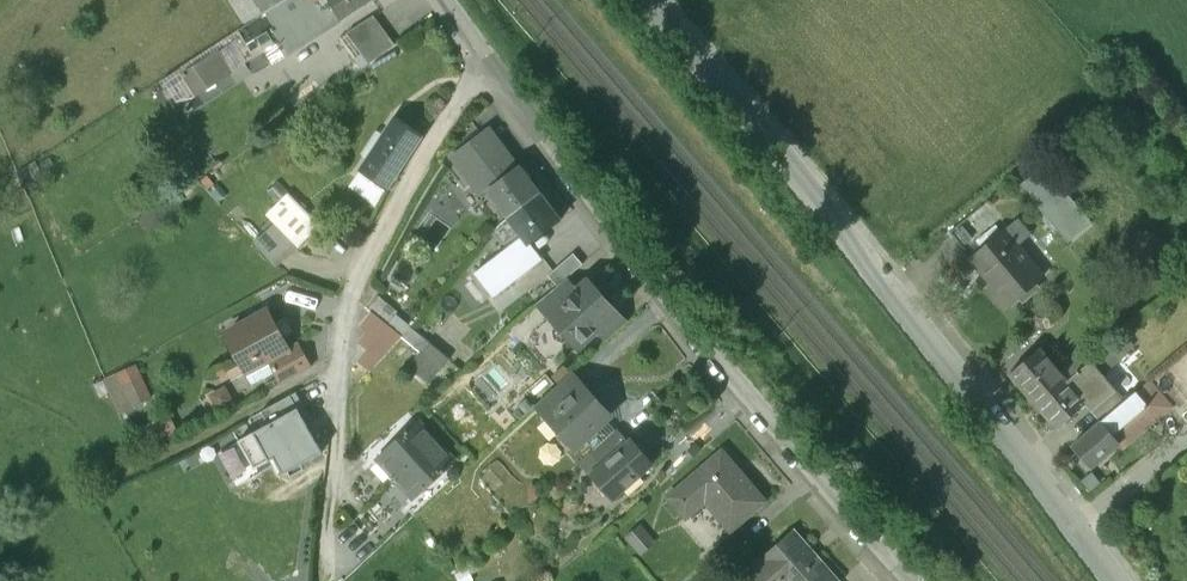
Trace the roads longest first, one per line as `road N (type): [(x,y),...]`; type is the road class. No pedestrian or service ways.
road 1 (residential): [(915,580),(639,256),(488,59)]
road 2 (residential): [(1078,523),(806,172),(656,0)]
road 3 (residential): [(488,59),(351,277),(325,572)]
road 4 (residential): [(1186,436),(1078,523)]

